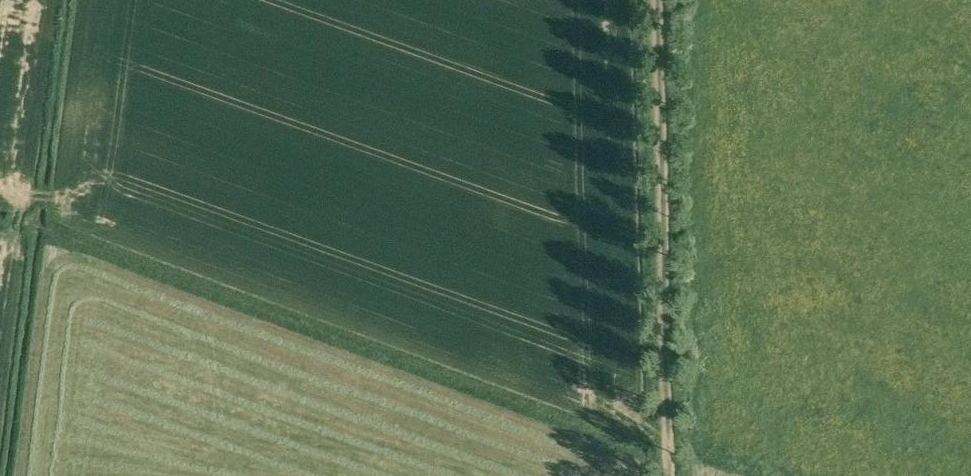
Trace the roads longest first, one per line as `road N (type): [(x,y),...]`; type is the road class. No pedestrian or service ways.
road 1 (track): [(663,0),(674,475)]

